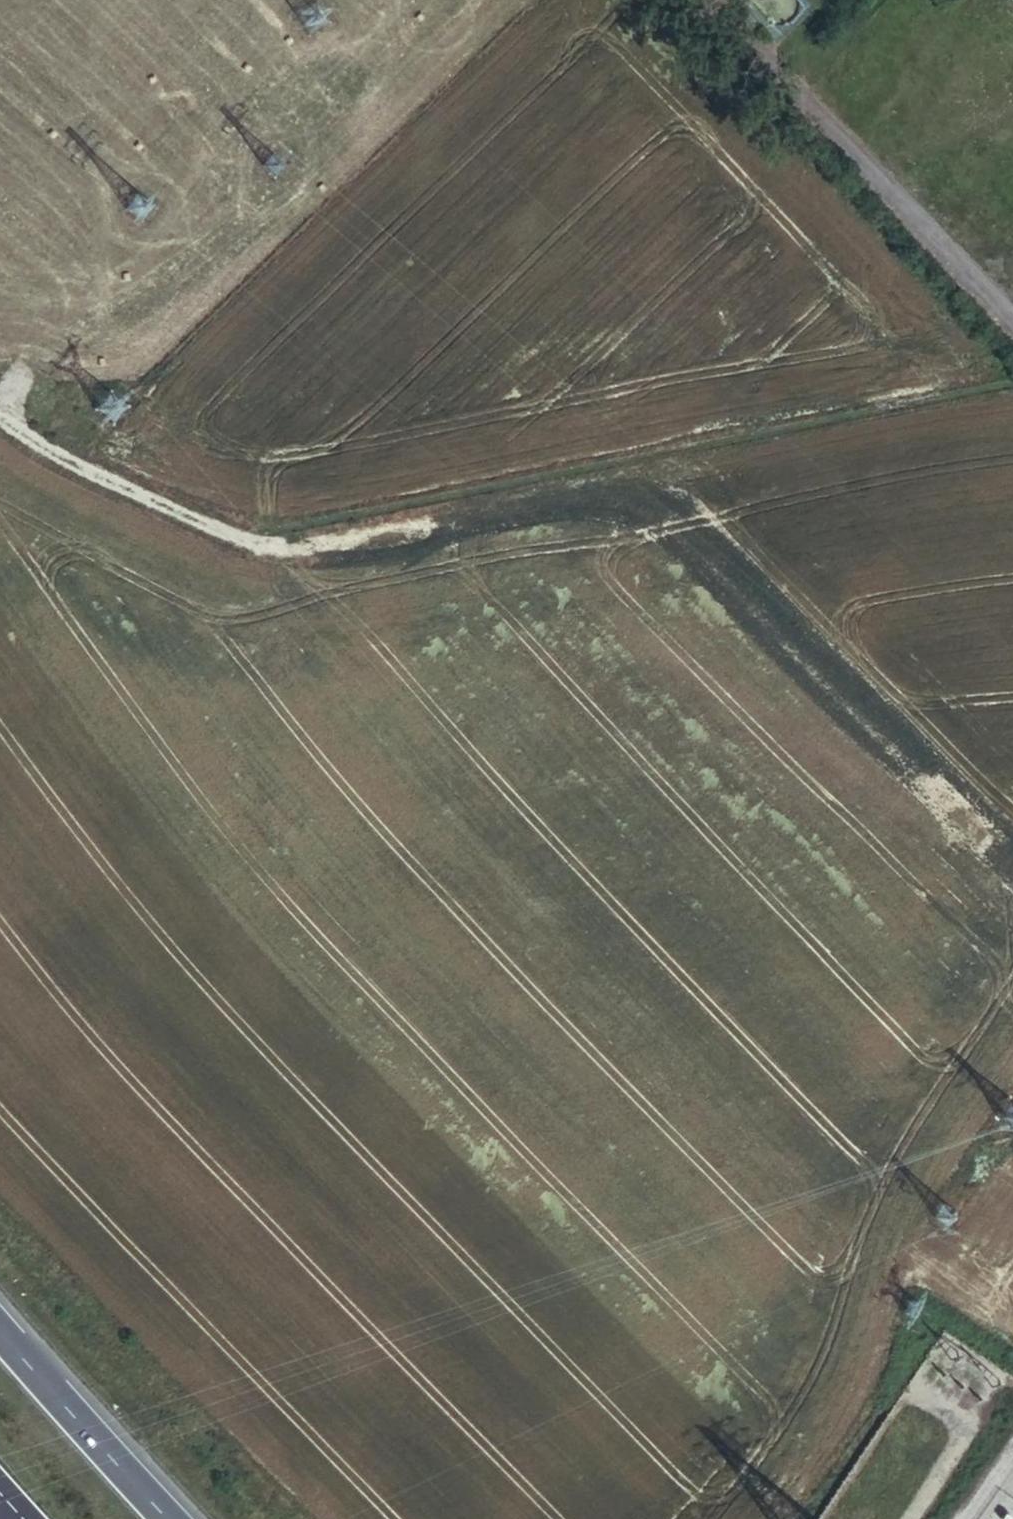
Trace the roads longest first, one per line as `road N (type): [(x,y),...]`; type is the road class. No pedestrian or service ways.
road 1 (motorway): [(170,1518),(0,1330)]
road 2 (track): [(0,413),(98,475),(209,524)]

